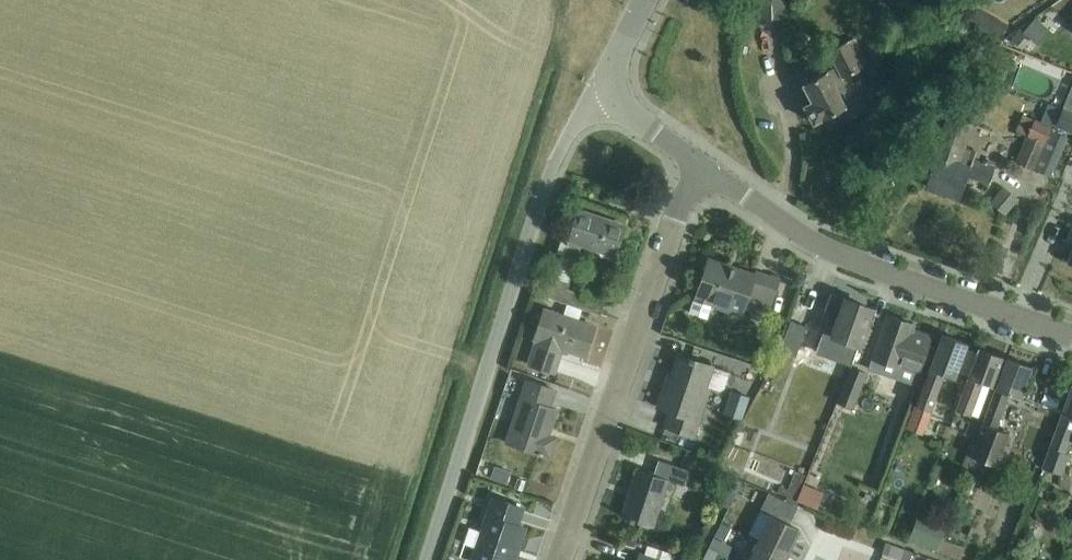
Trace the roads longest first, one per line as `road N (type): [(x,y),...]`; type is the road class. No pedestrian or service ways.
road 1 (unclassified): [(432,559),(560,161),(600,92)]
road 2 (unclassified): [(563,559),(675,220),(709,171)]
road 3 (residential): [(1071,335),(839,259),(709,171)]
road 4 (residential): [(709,171),(600,92)]

